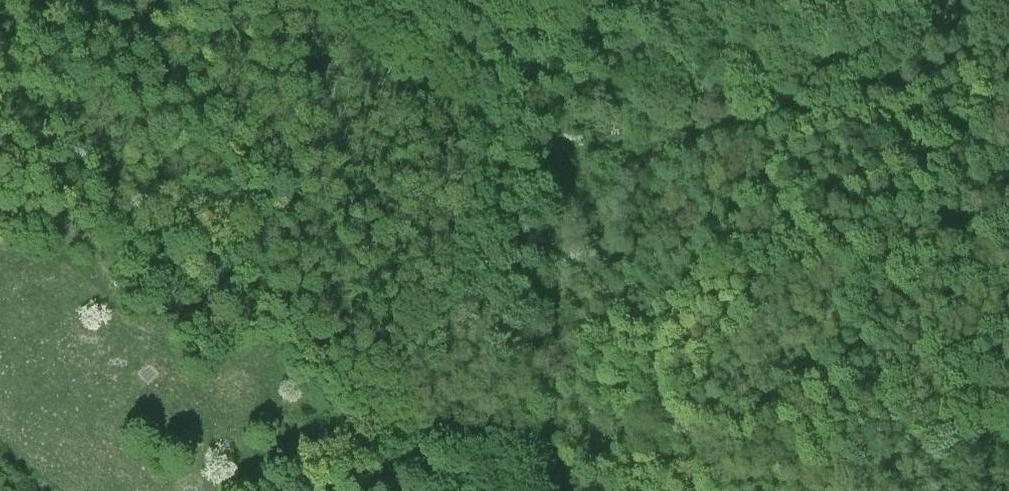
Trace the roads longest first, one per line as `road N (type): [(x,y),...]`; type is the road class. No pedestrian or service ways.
road 1 (track): [(568,490),(555,410),(559,186),(547,123),(545,0)]

